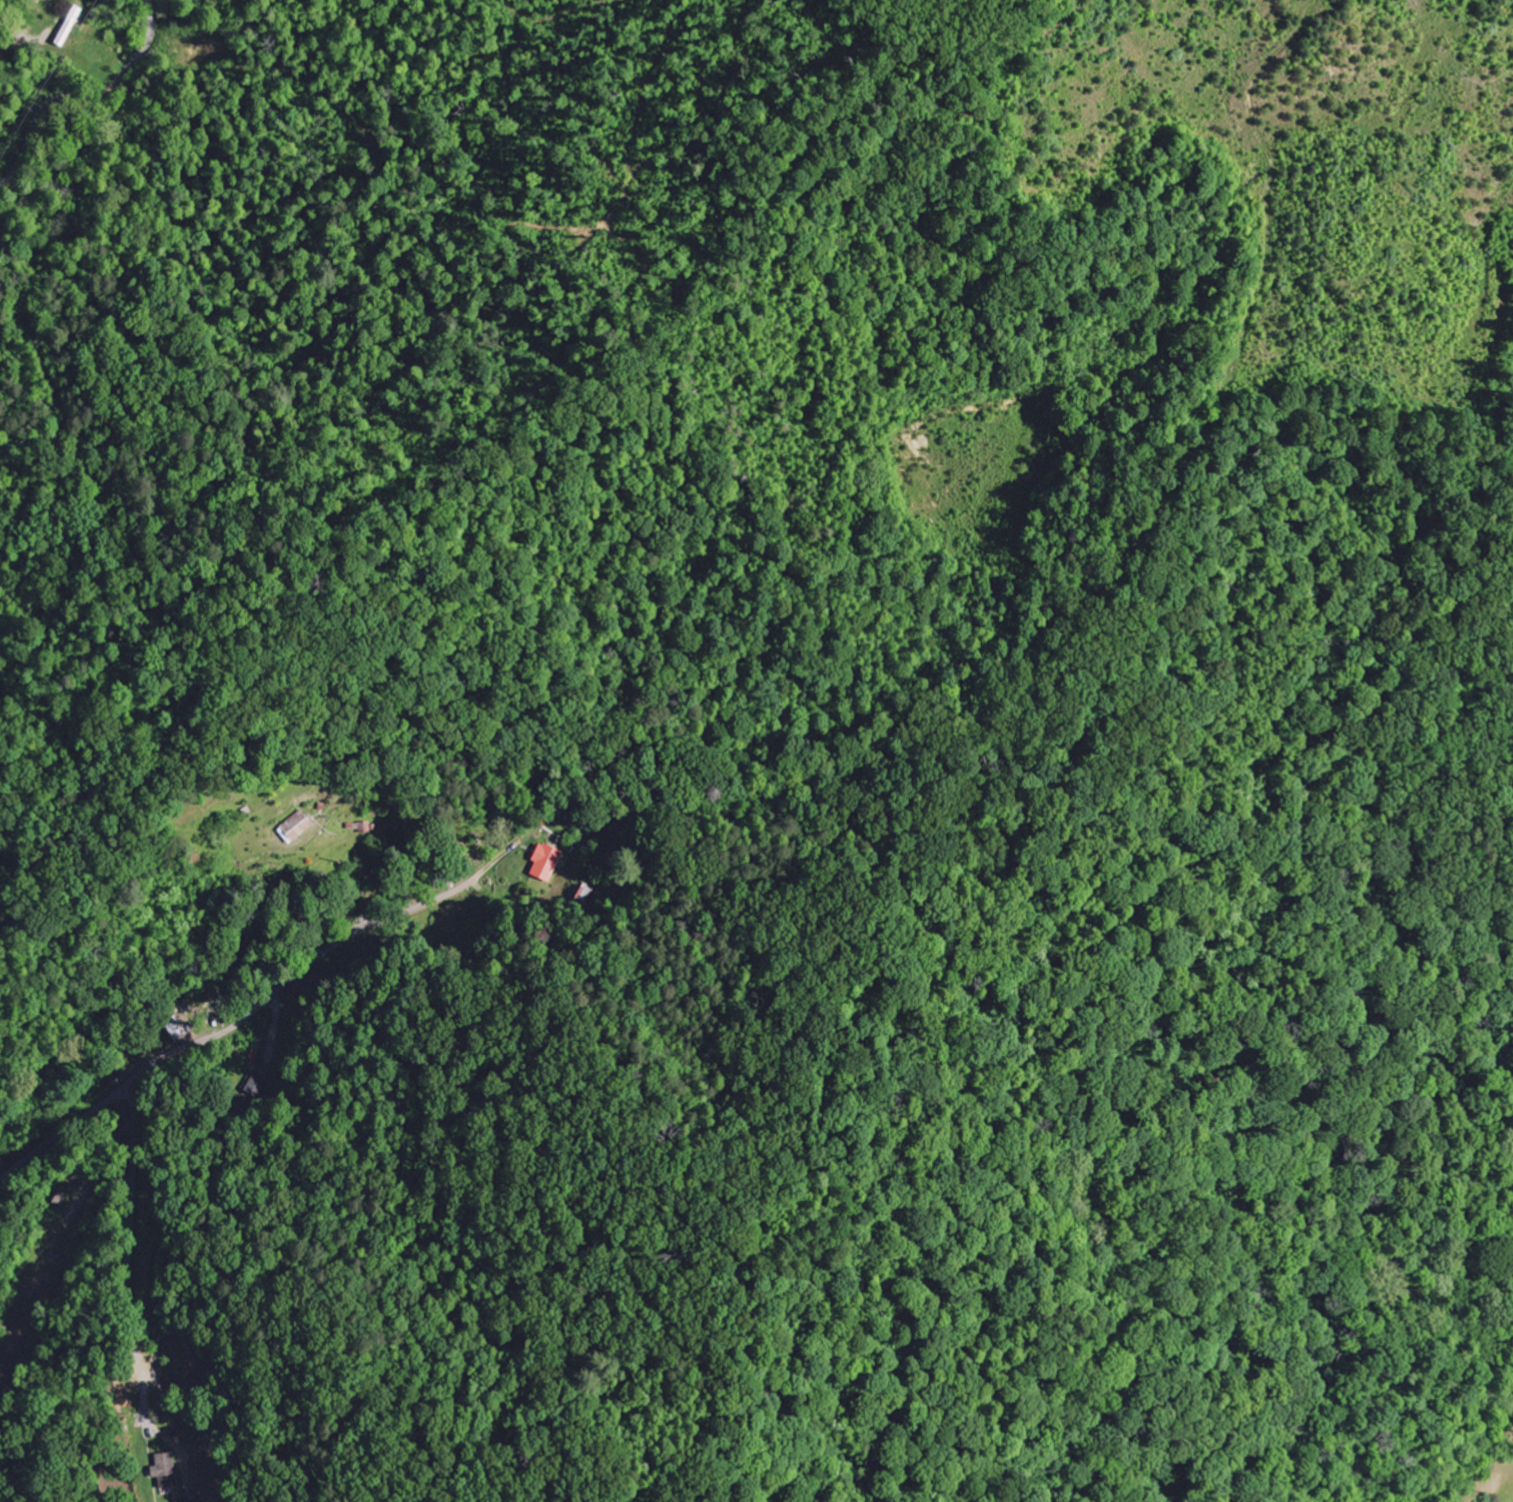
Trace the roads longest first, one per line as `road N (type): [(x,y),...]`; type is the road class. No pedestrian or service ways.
road 1 (residential): [(0,1181),(145,1067),(269,997),(333,947),(468,883)]
road 2 (residential): [(151,1063),(141,1219),(287,1343),(408,1332)]
road 3 (residential): [(6,1175),(73,1465)]
road 4 (residential): [(0,174),(35,151),(82,137),(104,74),(110,0)]

